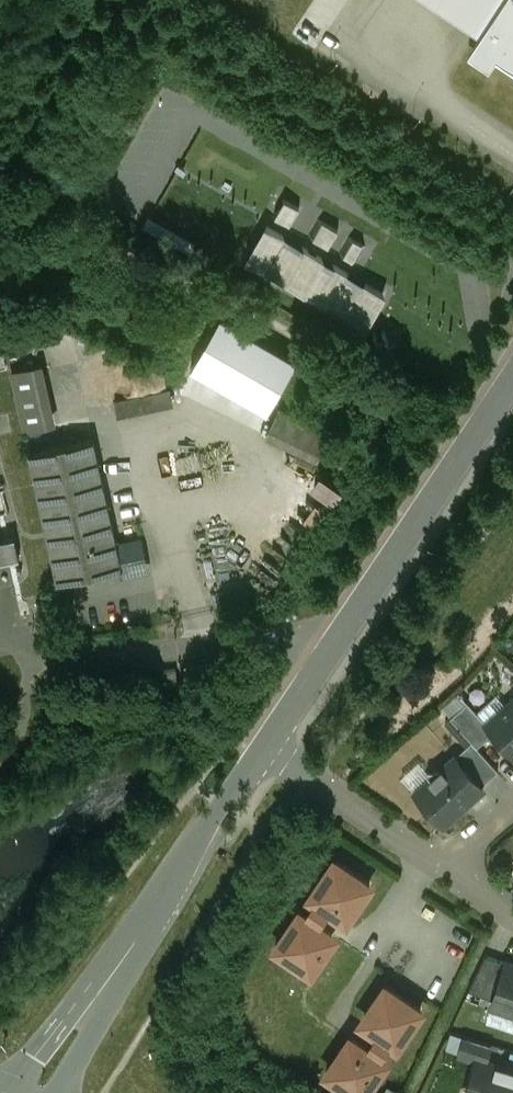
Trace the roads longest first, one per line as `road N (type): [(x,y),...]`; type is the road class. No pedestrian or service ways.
road 1 (tertiary): [(512,381),(264,750)]
road 2 (tertiary): [(264,750),(35,1092)]
road 3 (residential): [(264,750),(444,869)]

